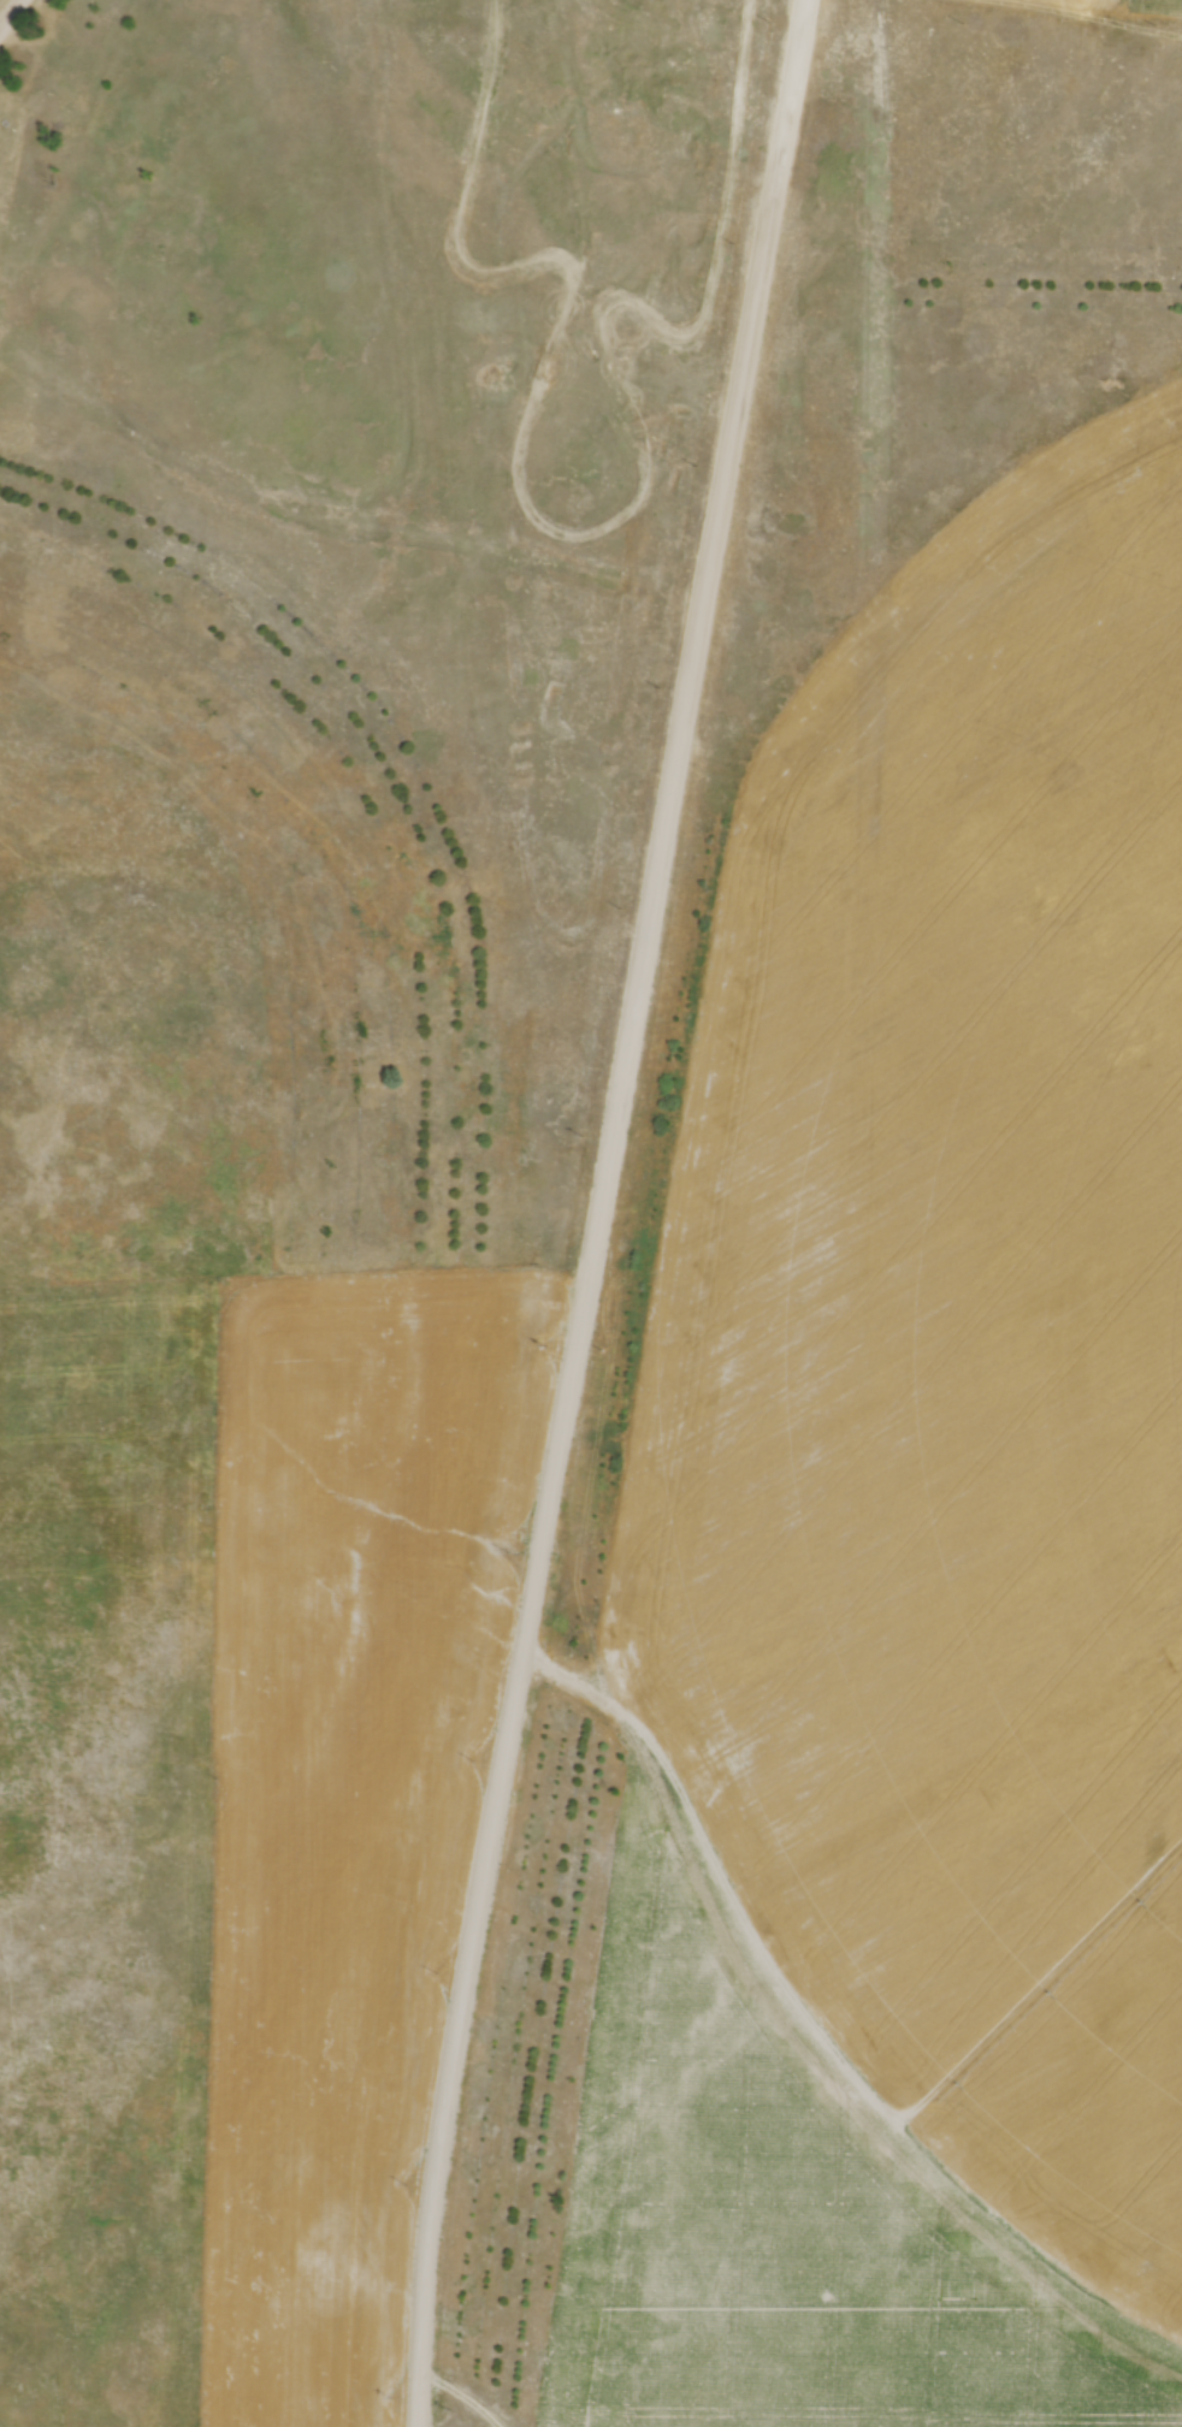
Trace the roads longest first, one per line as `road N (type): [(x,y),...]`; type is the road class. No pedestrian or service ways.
road 1 (residential): [(417,2426),(429,2226),(453,2054),(800,0)]

